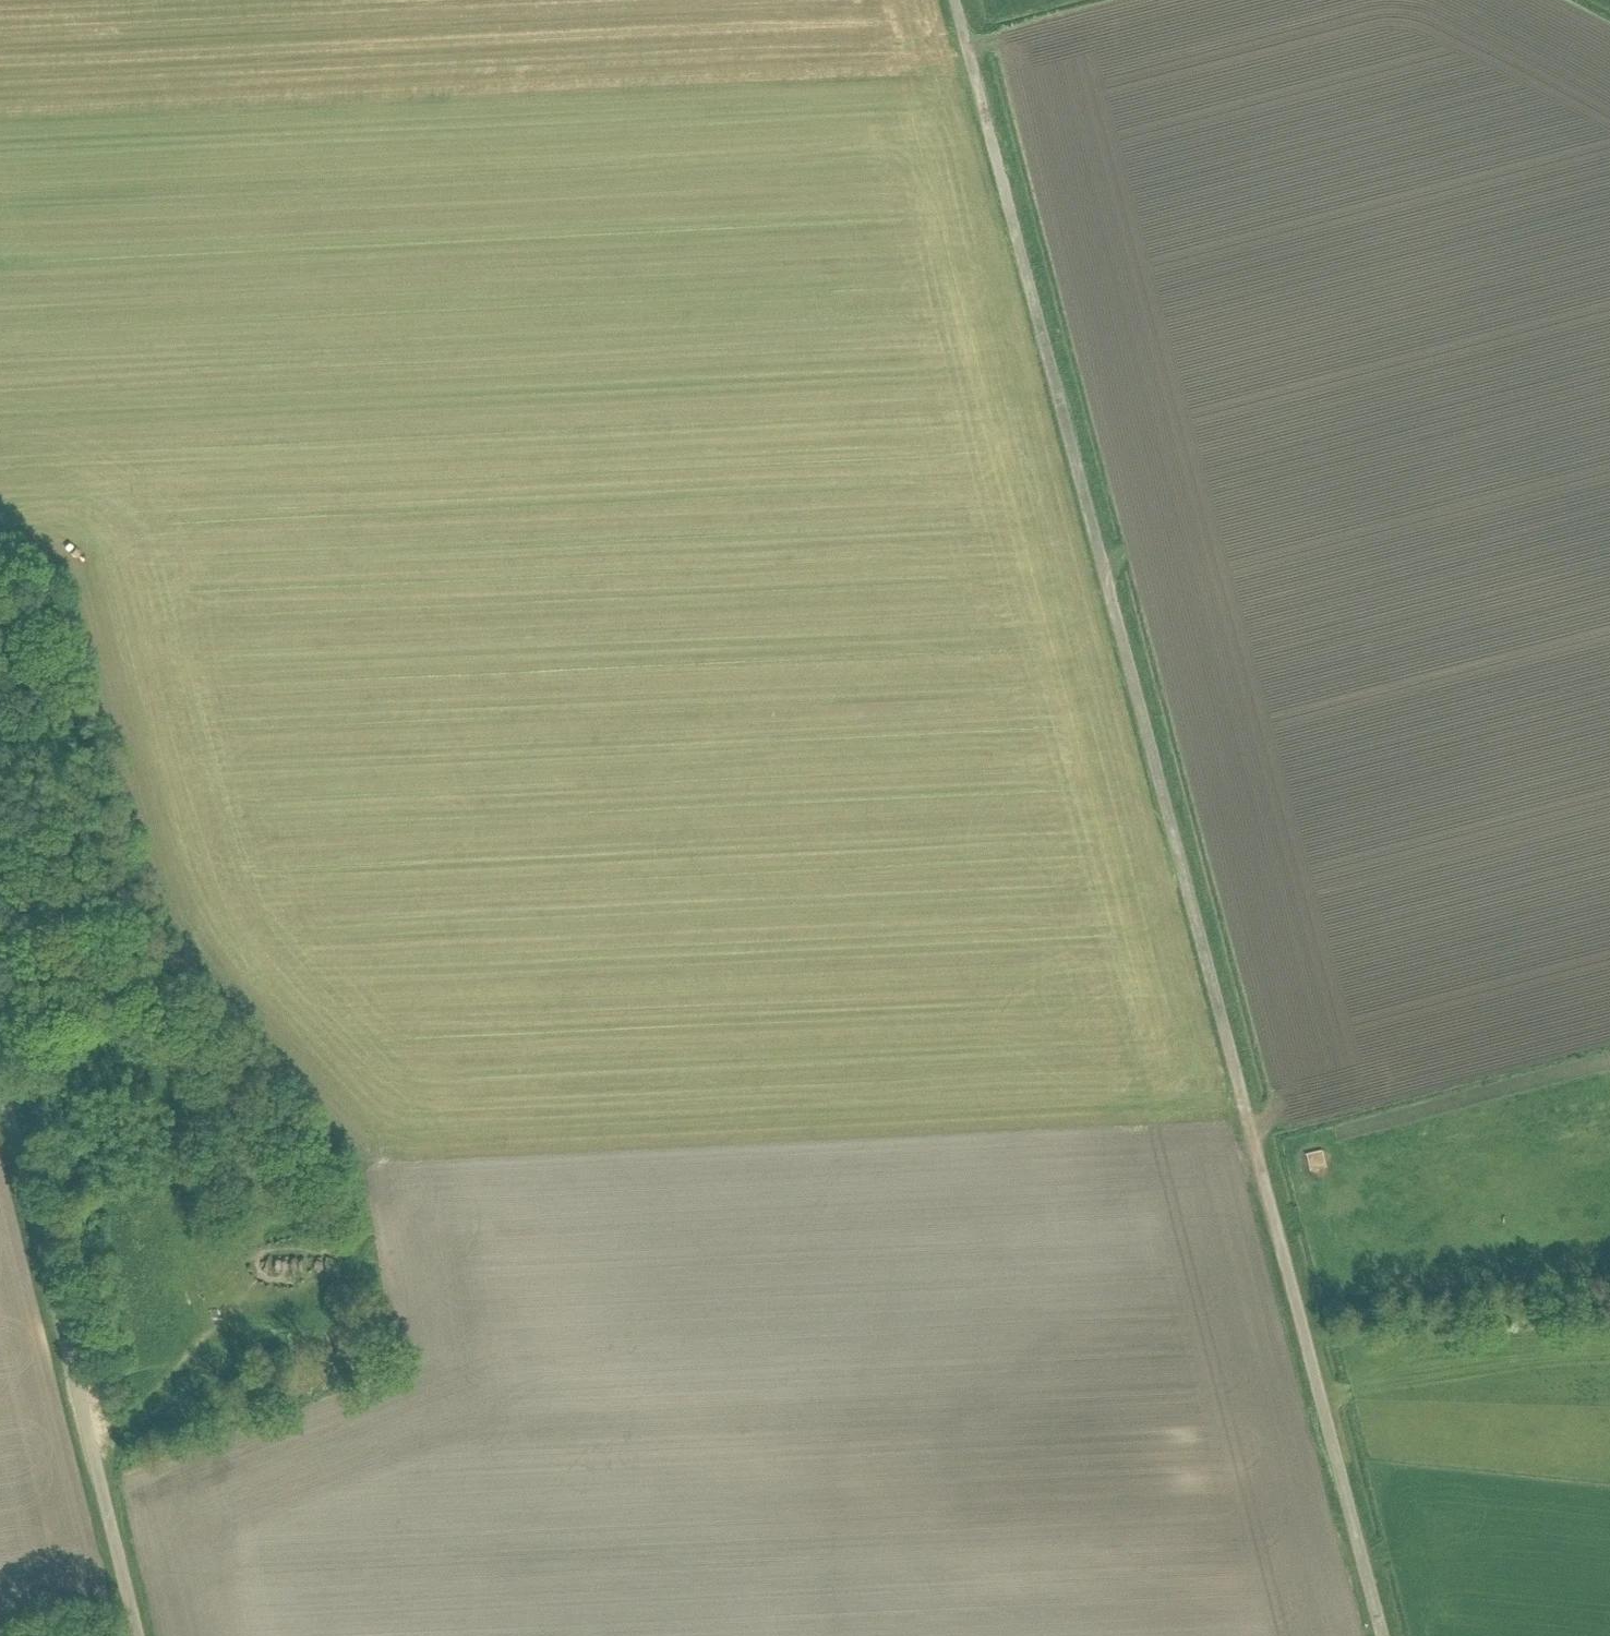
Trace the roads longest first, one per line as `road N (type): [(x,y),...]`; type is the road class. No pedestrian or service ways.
road 1 (unclassified): [(1383,1635),(955,0)]
road 2 (unclassified): [(138,1635),(0,1070)]

